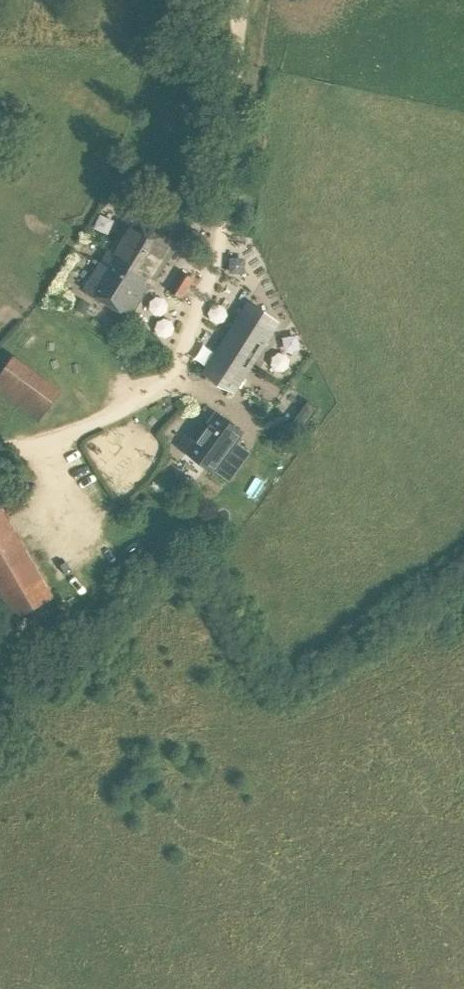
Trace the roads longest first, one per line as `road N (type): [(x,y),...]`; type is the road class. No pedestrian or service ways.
road 1 (track): [(244,0),(223,219),(177,367),(153,397),(98,421)]

